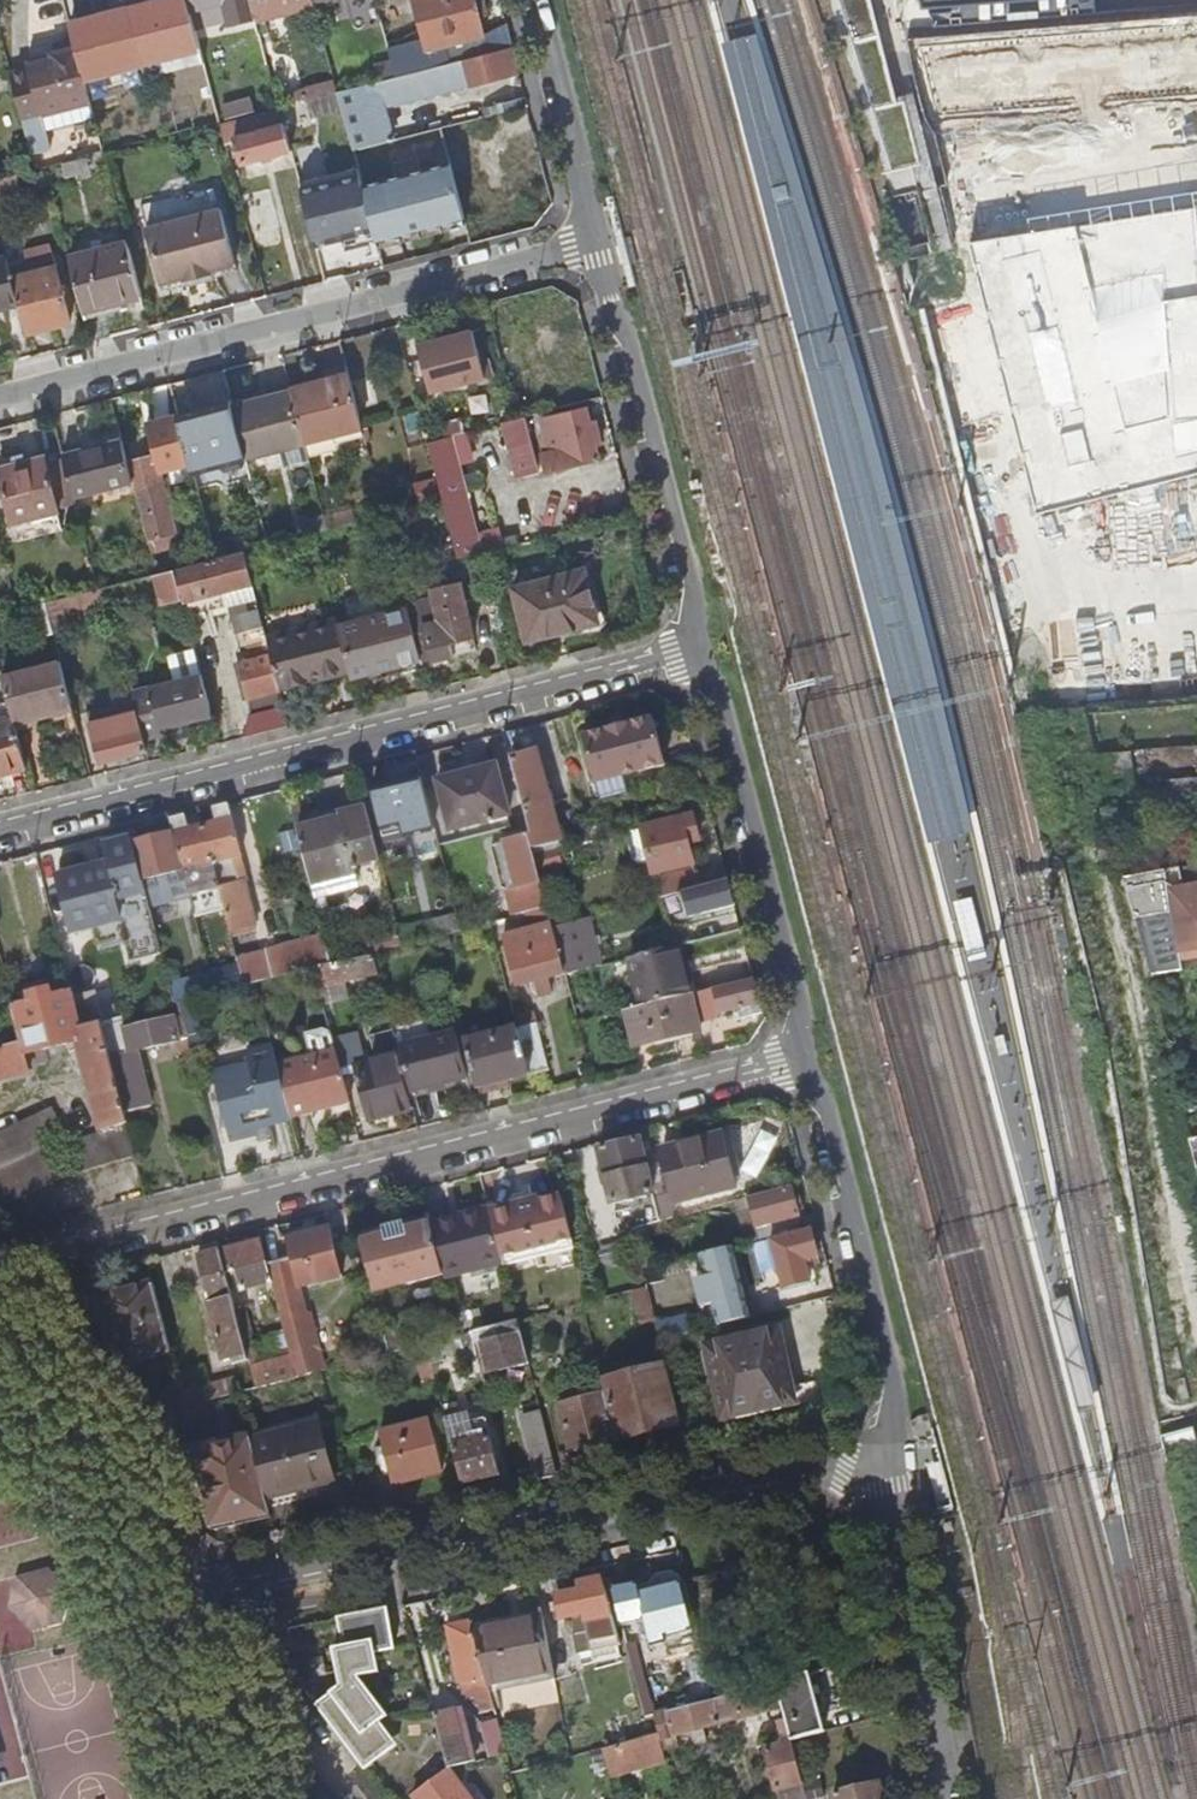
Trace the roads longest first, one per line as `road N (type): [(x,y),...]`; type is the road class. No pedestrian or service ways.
road 1 (residential): [(0,1276),(803,1058)]
road 2 (residential): [(891,1457),(175,1597)]
road 3 (residential): [(0,831),(696,647)]
road 4 (residential): [(580,246),(0,398)]
road 5 (unknown): [(1196,1227),(1066,717)]
road 6 (residential): [(803,1058),(800,986),(719,697),(696,647)]
road 7 (residential): [(696,647),(692,580),(627,339),(595,259),(580,246)]
road 8 (residential): [(891,1457),(890,1380),(832,1121),(803,1058)]
road 9 (residential): [(952,1798),(891,1457)]
road 10 (residential): [(175,1597),(107,1456),(0,1303)]
road 11 (residential): [(580,246),(584,189),(536,0)]
road 12 (residential): [(351,1798),(271,1693),(201,1697)]

